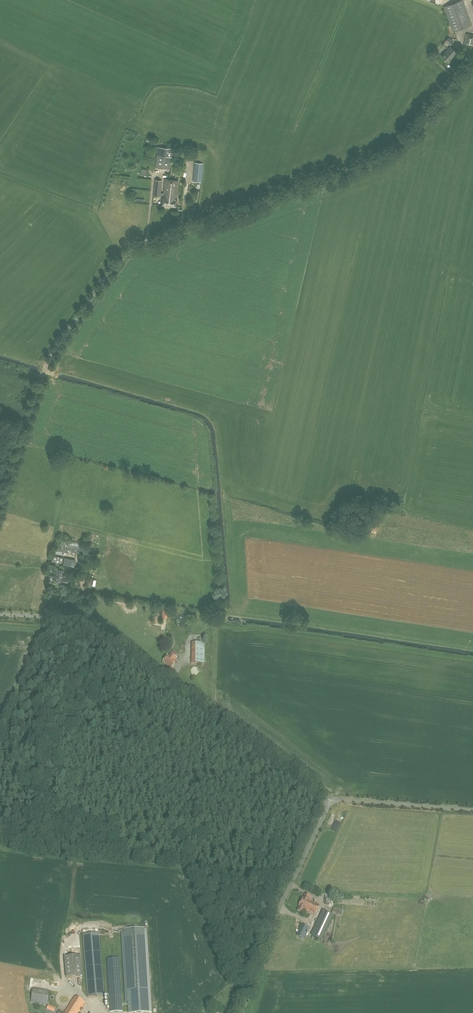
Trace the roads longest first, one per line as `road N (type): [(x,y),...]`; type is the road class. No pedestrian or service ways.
road 1 (unclassified): [(0,500),(49,361),(124,257),(382,156),(472,64)]
road 2 (unclassified): [(331,798),(87,624),(0,614)]
road 3 (unclassified): [(242,1012),(331,798)]
road 4 (unclassified): [(472,810),(331,798)]

